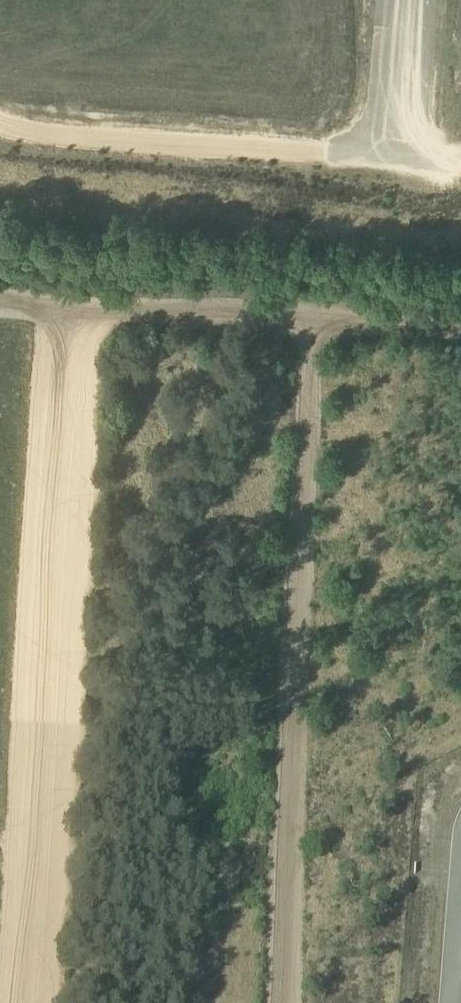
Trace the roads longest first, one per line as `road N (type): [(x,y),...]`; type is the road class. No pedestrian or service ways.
road 1 (track): [(34,1002),(78,301)]
road 2 (track): [(314,320),(280,1002)]
road 3 (track): [(460,166),(38,133),(0,116)]
road 4 (track): [(0,295),(460,331)]
road 5 (track): [(395,160),(408,0)]

